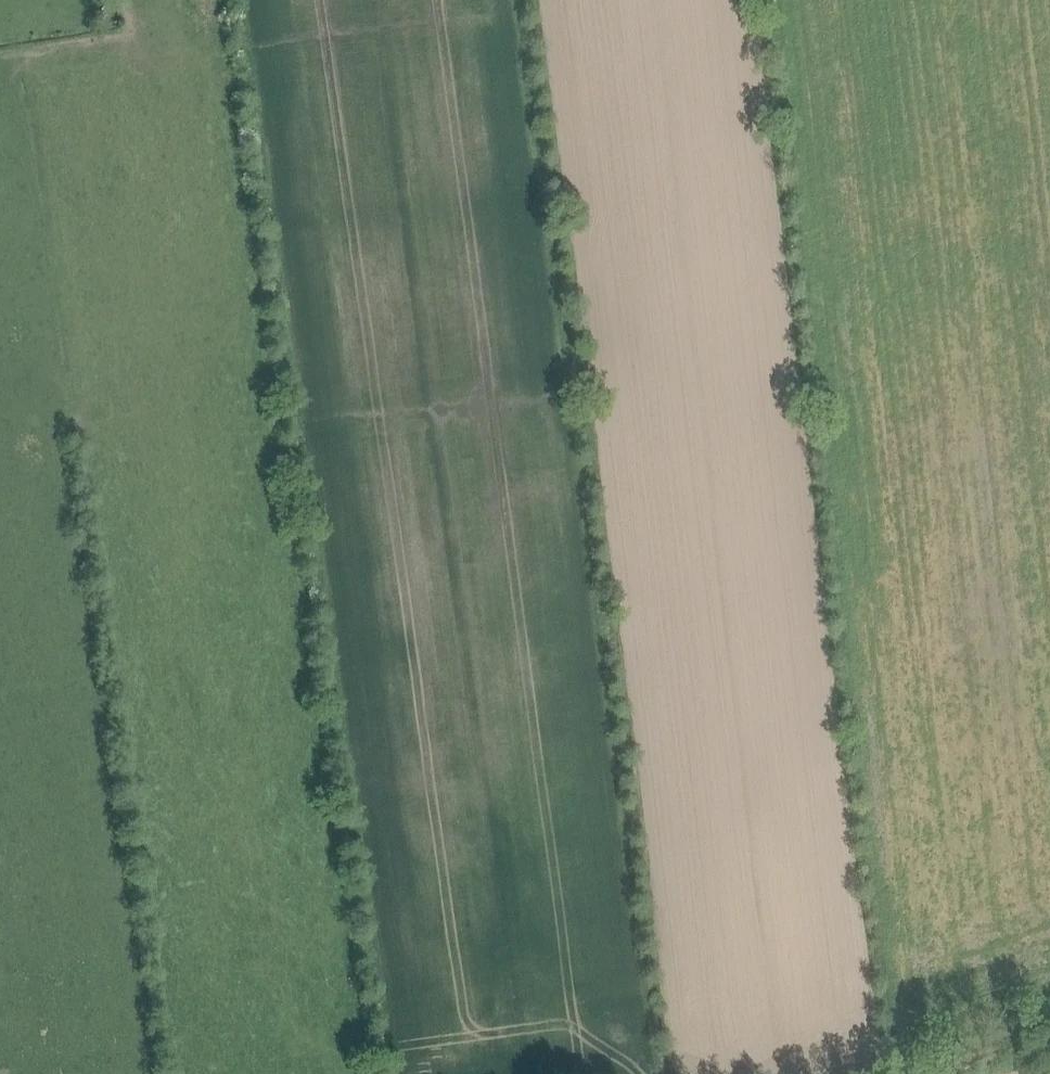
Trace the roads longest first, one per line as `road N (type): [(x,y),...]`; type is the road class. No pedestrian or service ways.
road 1 (track): [(915,1073),(1049,1021)]

